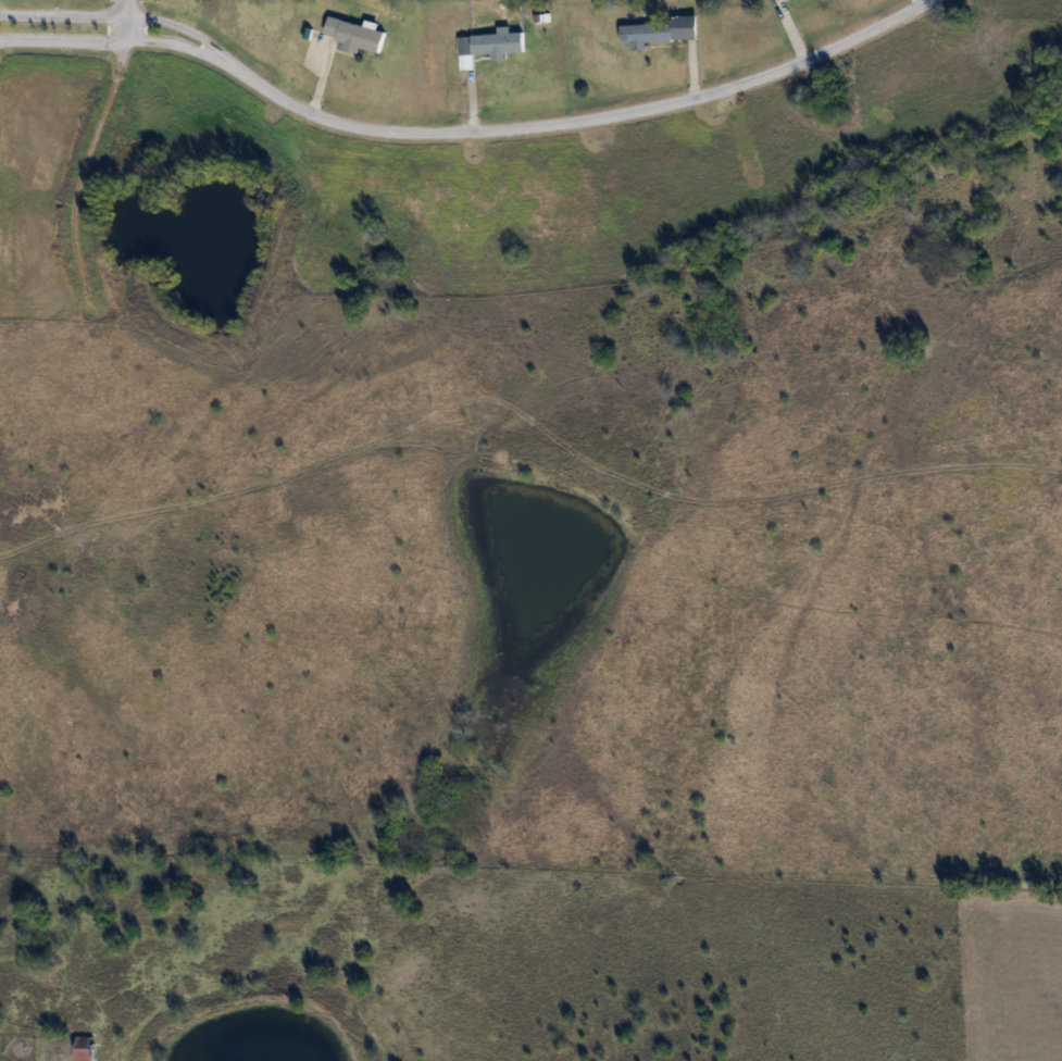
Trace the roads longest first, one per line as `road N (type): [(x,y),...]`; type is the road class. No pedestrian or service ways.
road 1 (residential): [(0,25),(174,35),(327,121),(470,132),(730,91),(925,0)]
road 2 (residential): [(89,302),(75,213),(122,58),(125,0)]

